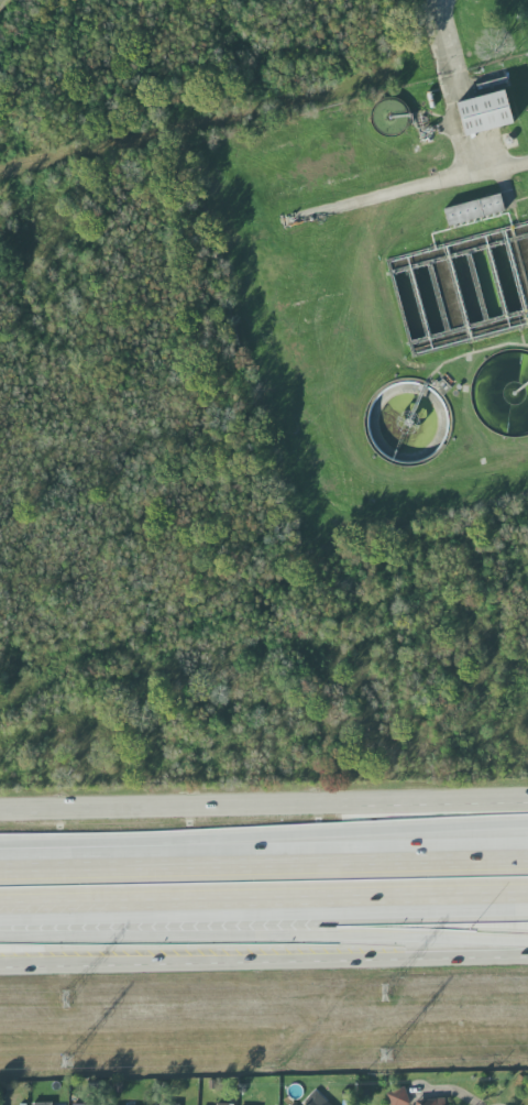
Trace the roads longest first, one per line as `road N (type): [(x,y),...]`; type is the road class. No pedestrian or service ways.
road 1 (motorway): [(0,911),(527,947)]
road 2 (motorway): [(0,902),(527,892)]
road 3 (primary): [(527,797),(0,807)]
road 4 (primary): [(0,965),(527,955)]
road 5 (motorway): [(527,866),(0,873)]
road 6 (motorway): [(527,833),(238,868)]

